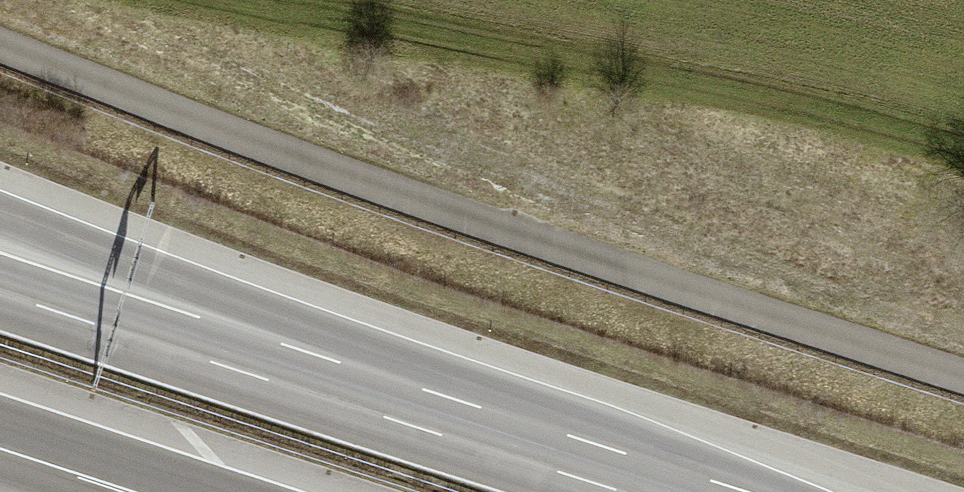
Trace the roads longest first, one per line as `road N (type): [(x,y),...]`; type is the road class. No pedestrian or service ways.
road 1 (unclassified): [(963,373),(540,236),(0,46)]
road 2 (motorway): [(329,397),(0,239)]
road 3 (motorway): [(329,397),(0,287)]
road 4 (motorway): [(633,491),(329,397)]
road 5 (primary): [(0,450),(132,491)]

